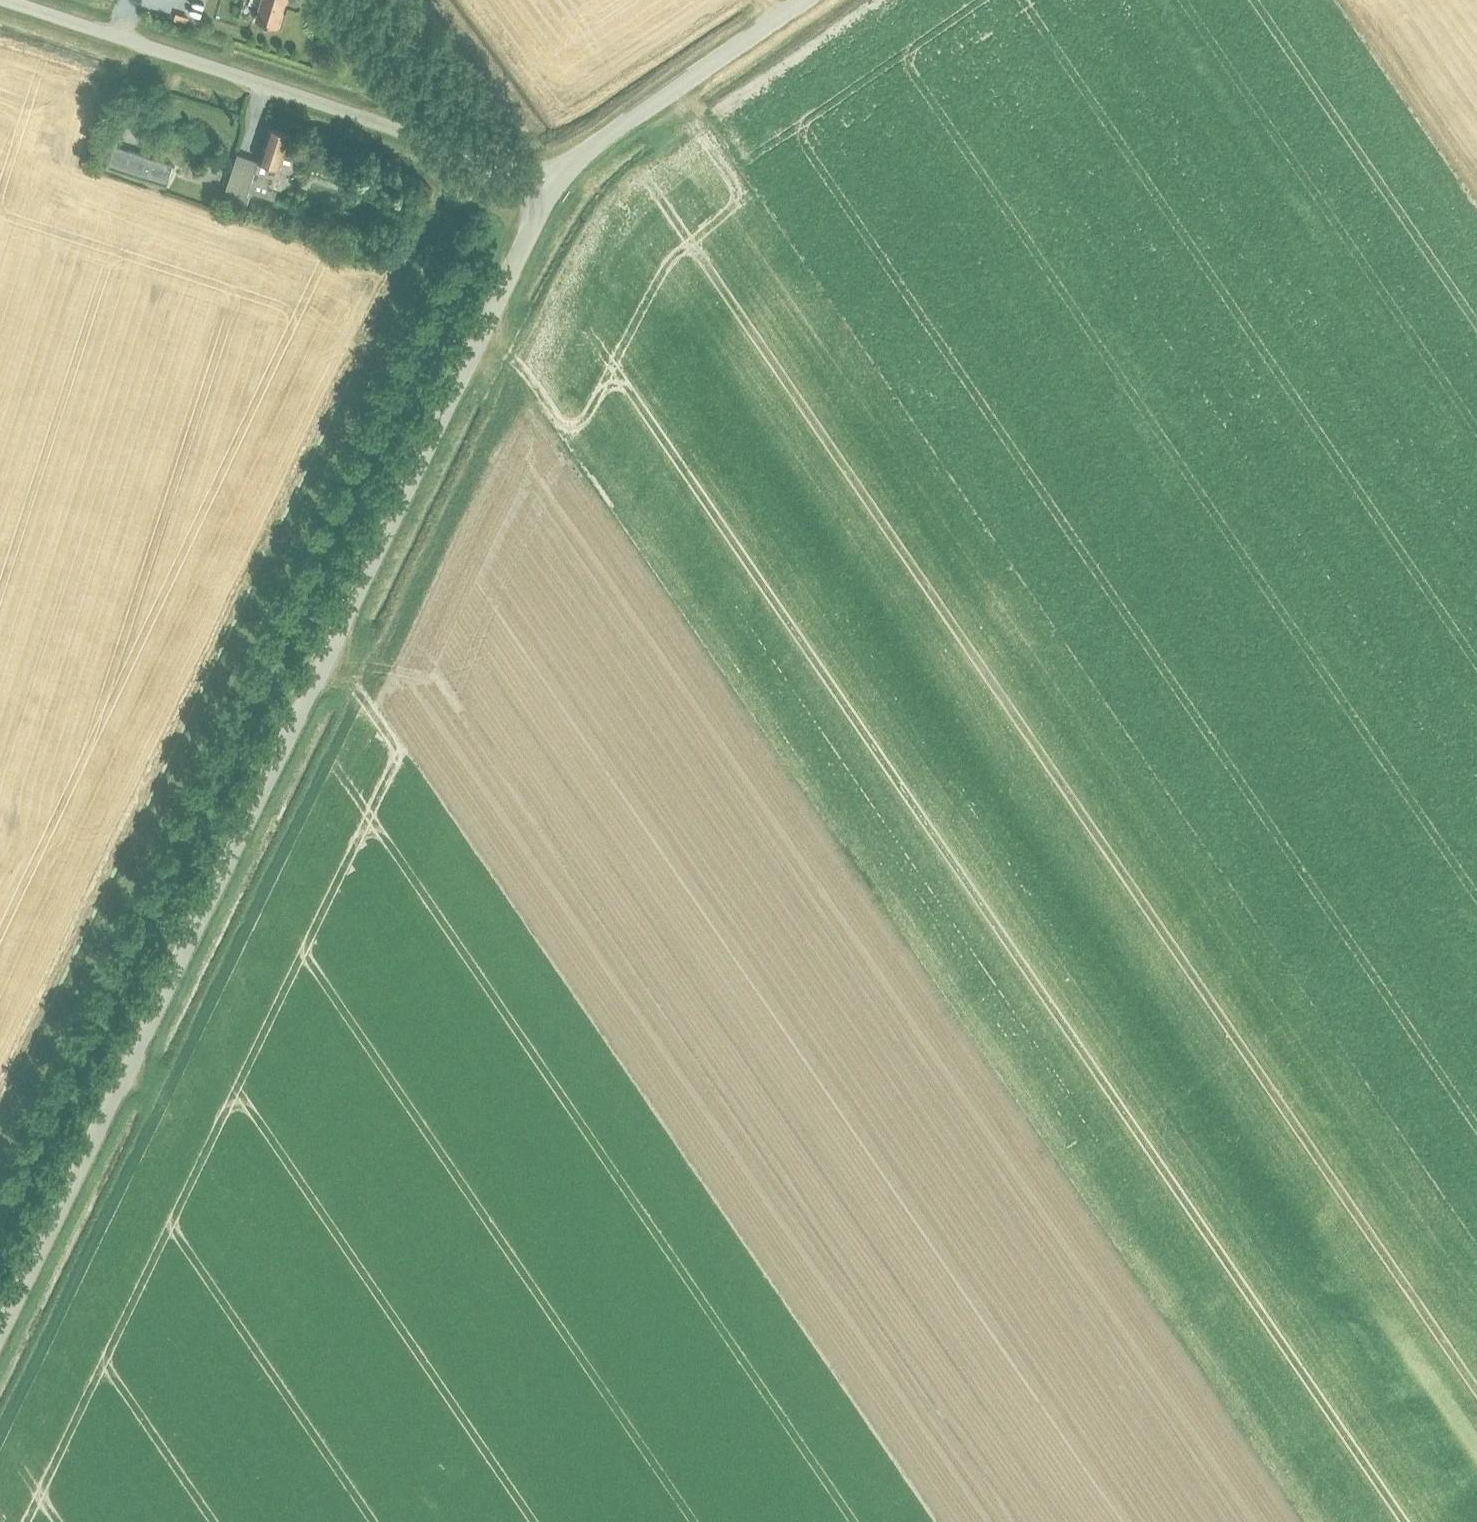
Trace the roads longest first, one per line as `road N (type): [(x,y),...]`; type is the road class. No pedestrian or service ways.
road 1 (unclassified): [(0,1333),(547,186)]
road 2 (track): [(483,162),(454,199),(380,338),(0,1131)]
road 3 (unclassified): [(547,186),(11,0)]
road 4 (unclassified): [(547,186),(809,0)]

